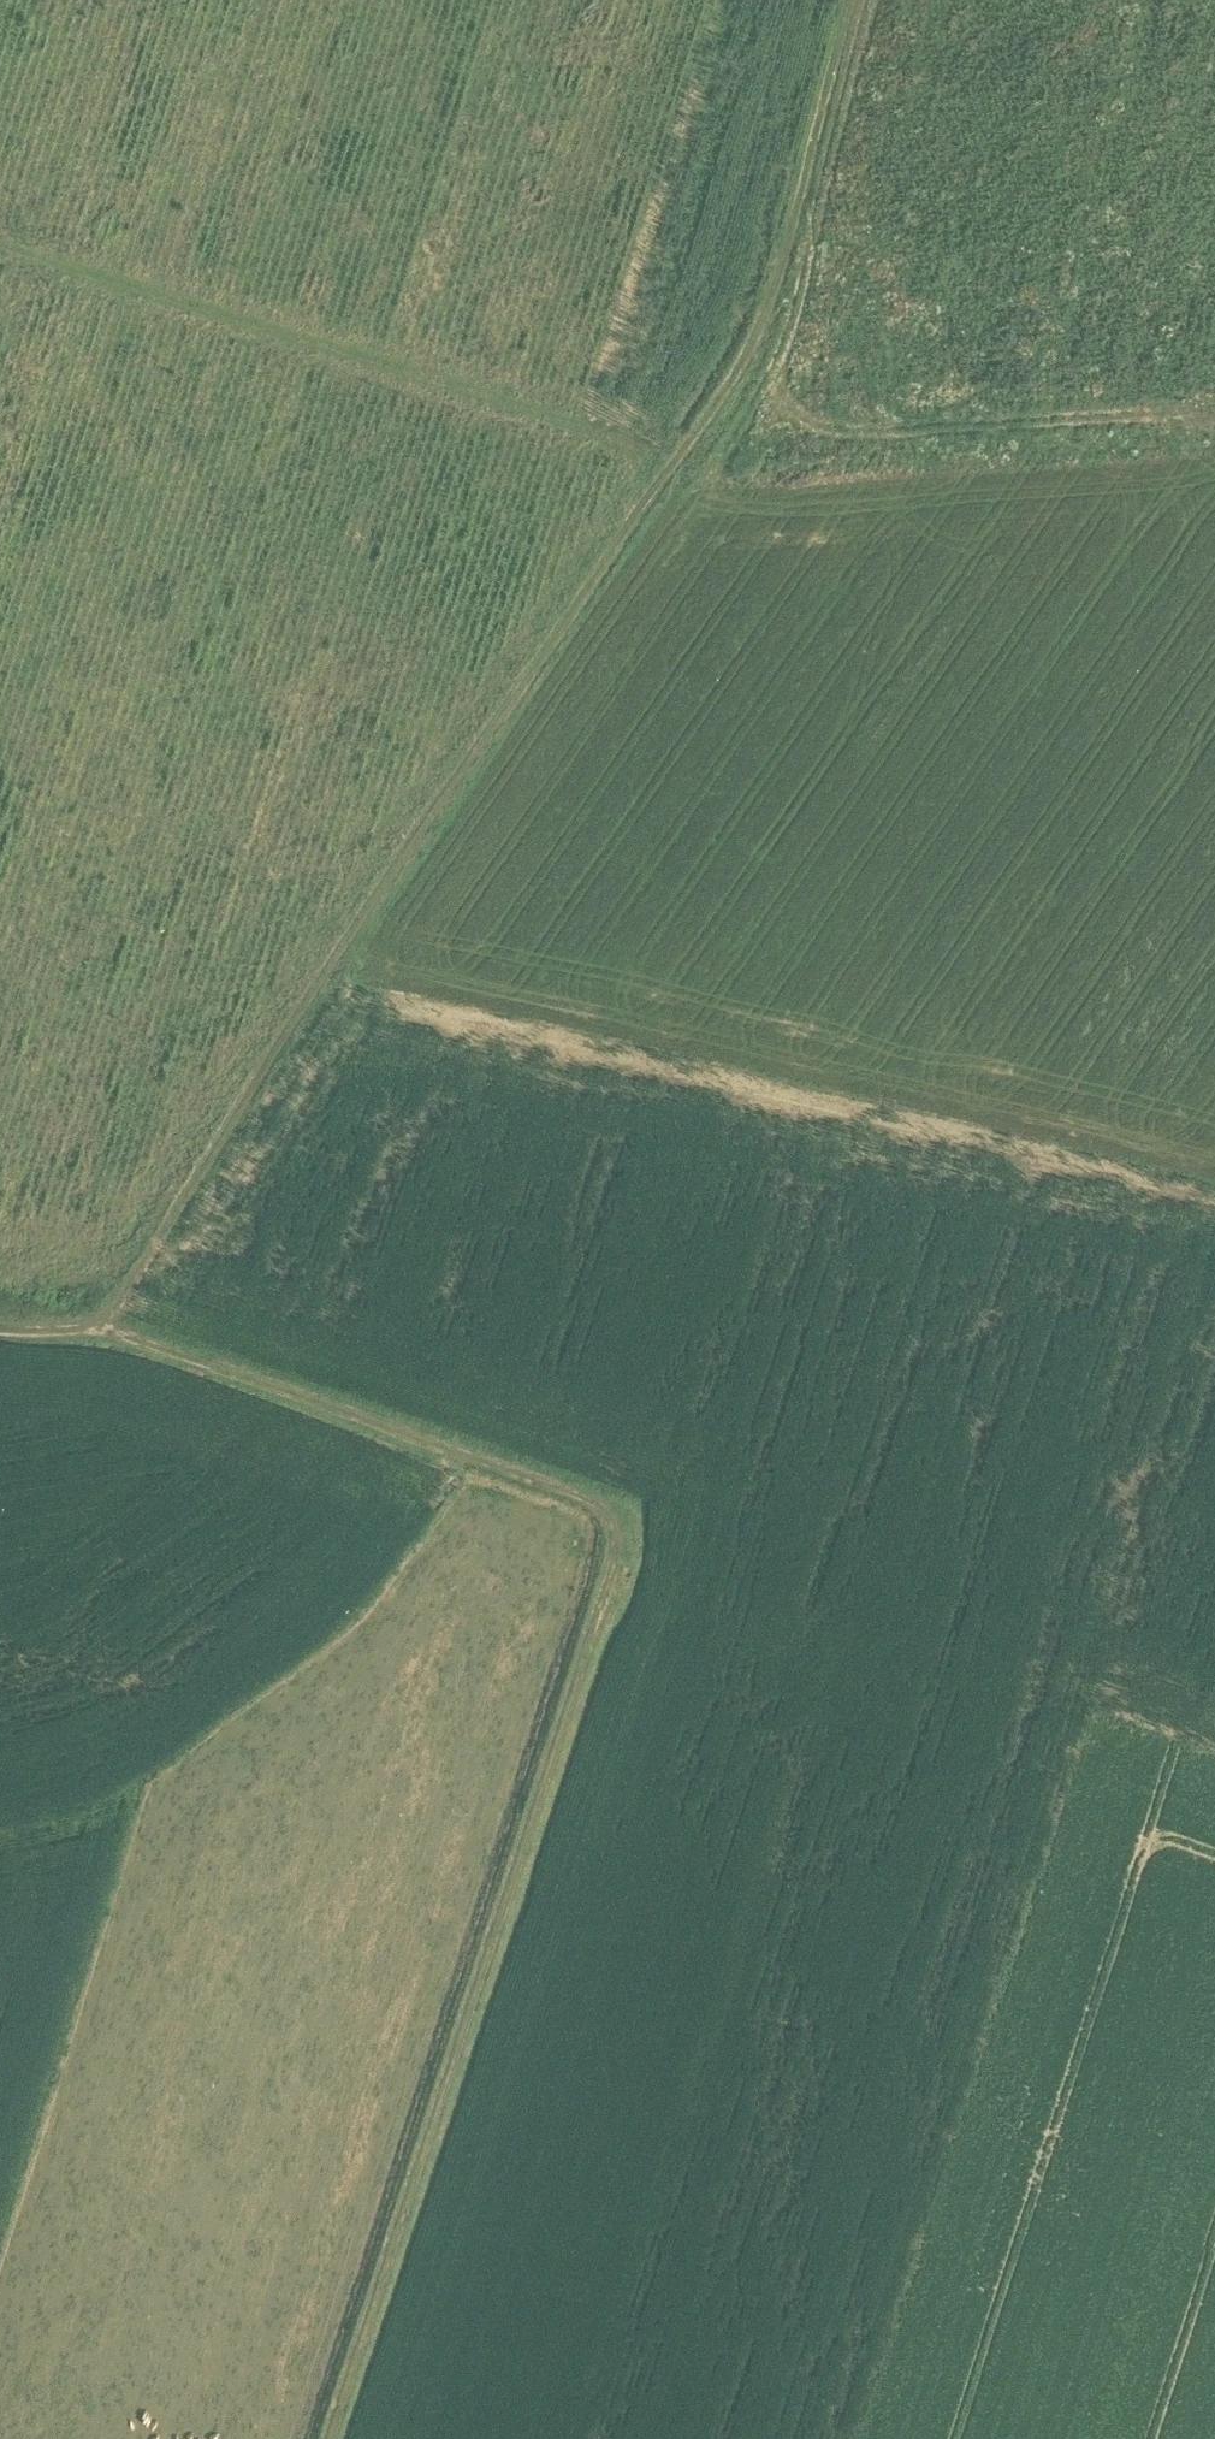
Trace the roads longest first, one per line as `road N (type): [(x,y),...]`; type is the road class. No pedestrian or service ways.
road 1 (track): [(849,0),(793,220),(745,349),(100,1322)]
road 2 (track): [(324,2438),(604,1586),(616,1522),(569,1484),(100,1322)]

